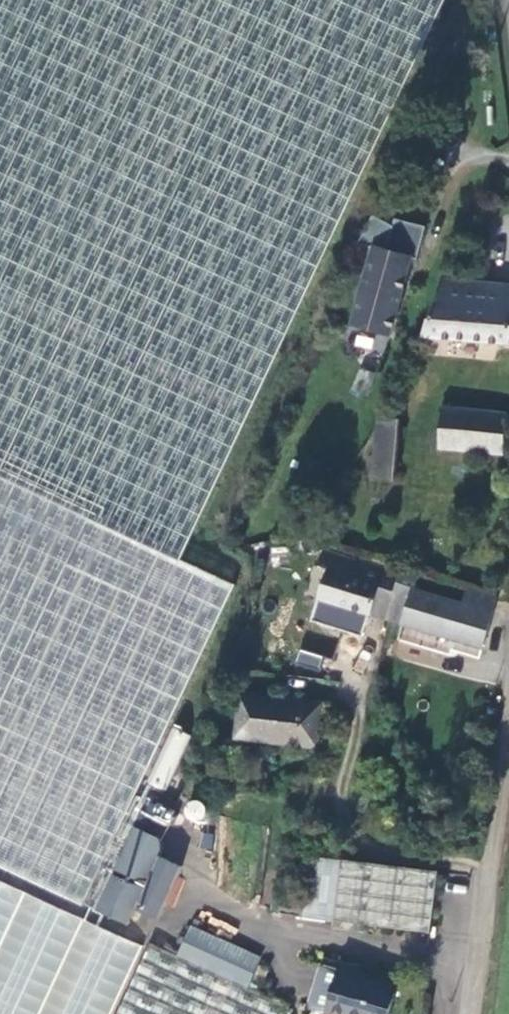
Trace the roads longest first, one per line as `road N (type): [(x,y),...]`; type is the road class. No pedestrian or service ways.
road 1 (unclassified): [(508,710),(471,1013)]

